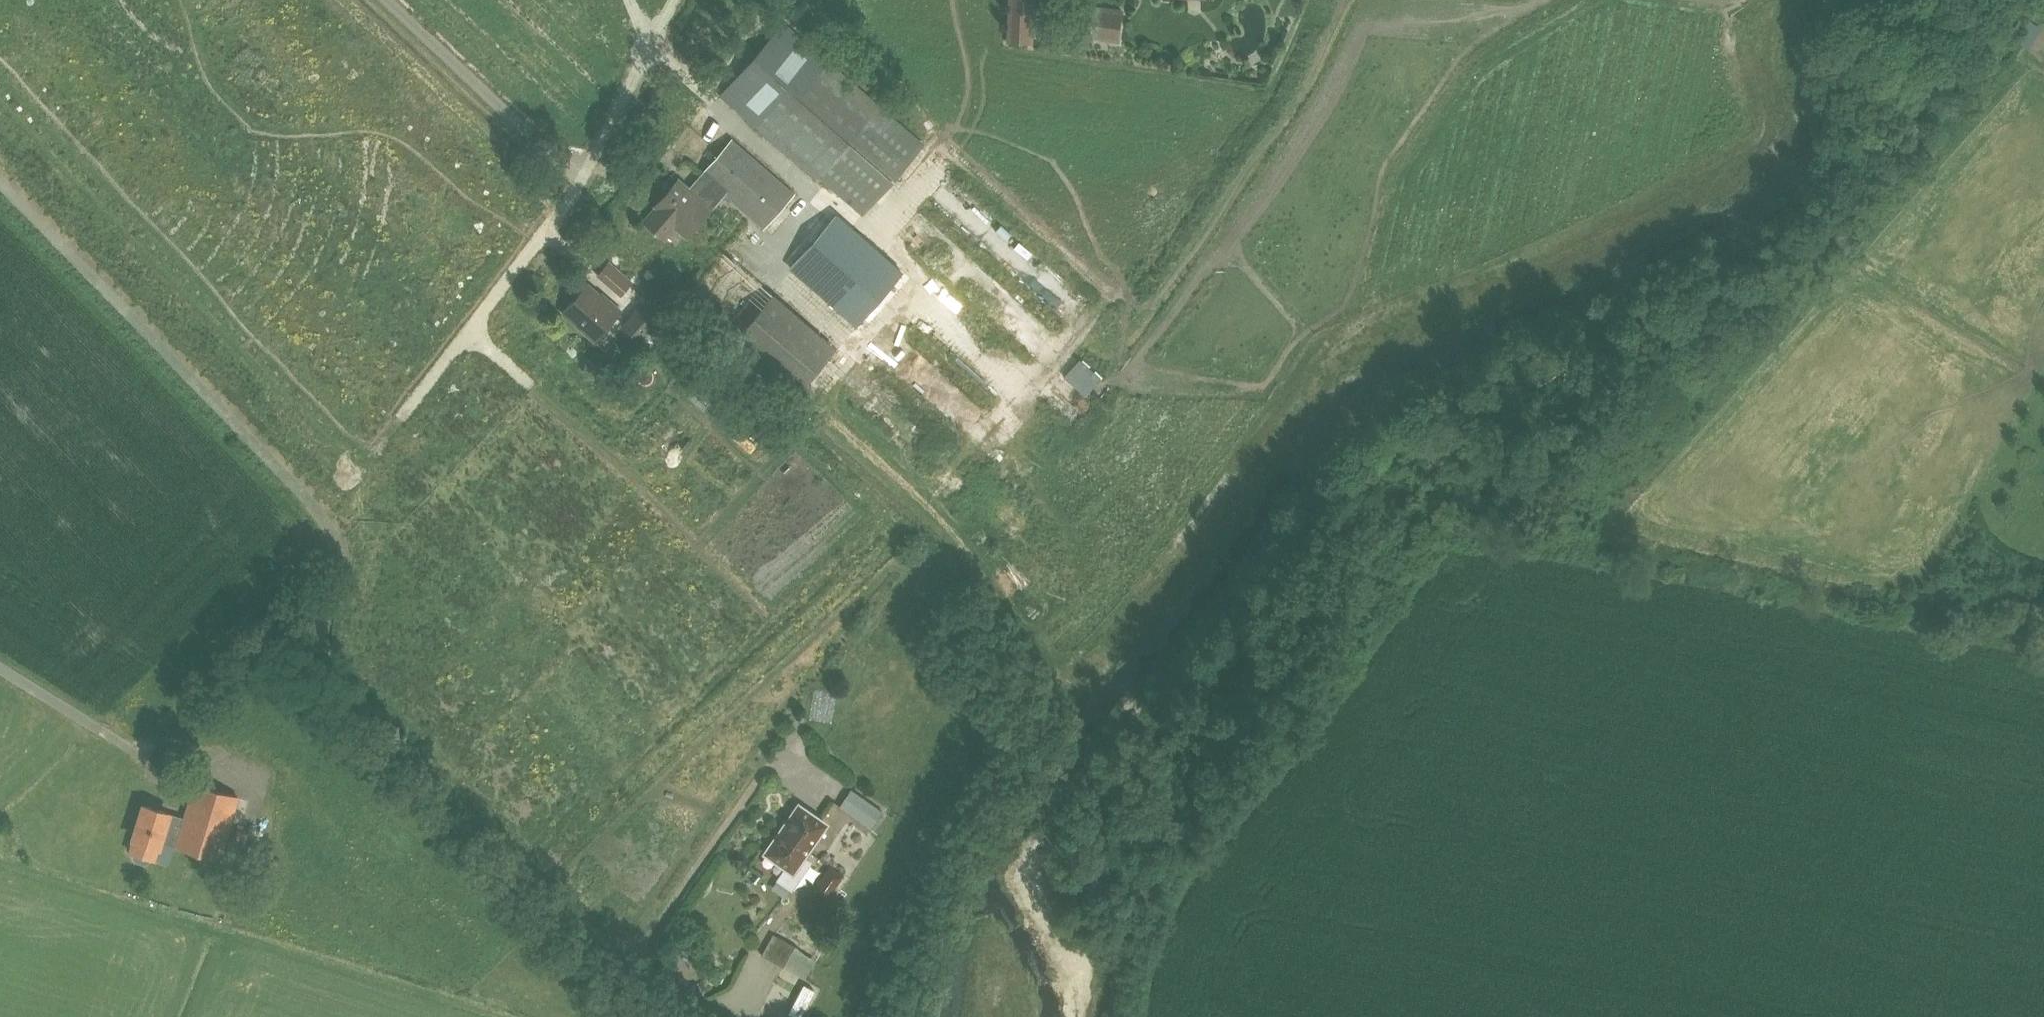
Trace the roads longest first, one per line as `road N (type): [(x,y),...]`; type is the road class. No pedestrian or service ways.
road 1 (unclassified): [(724,0),(624,174),(605,190),(560,168),(382,0)]
road 2 (unclassified): [(0,669),(130,748),(153,777),(180,788)]

